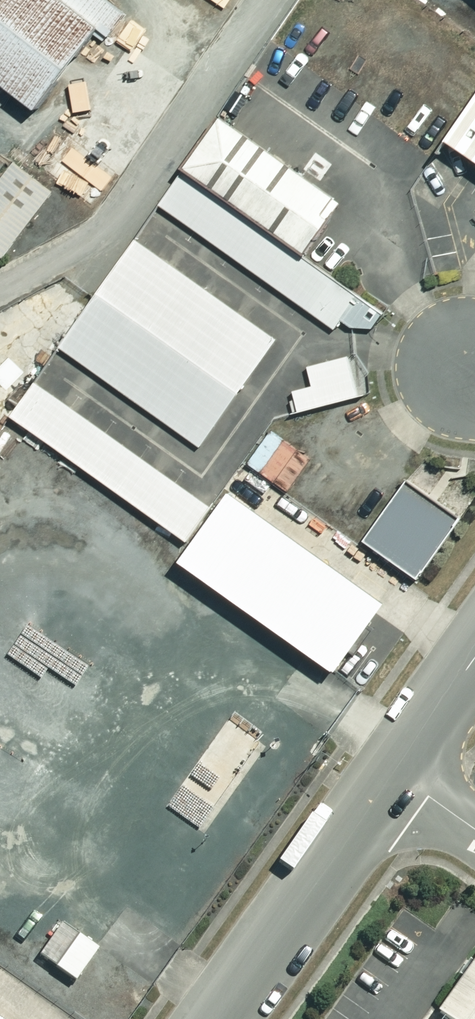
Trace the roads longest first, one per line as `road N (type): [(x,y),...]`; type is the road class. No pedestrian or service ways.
road 1 (unclassified): [(393,771),(217,1018)]
road 2 (unclassified): [(474,655),(393,771)]

